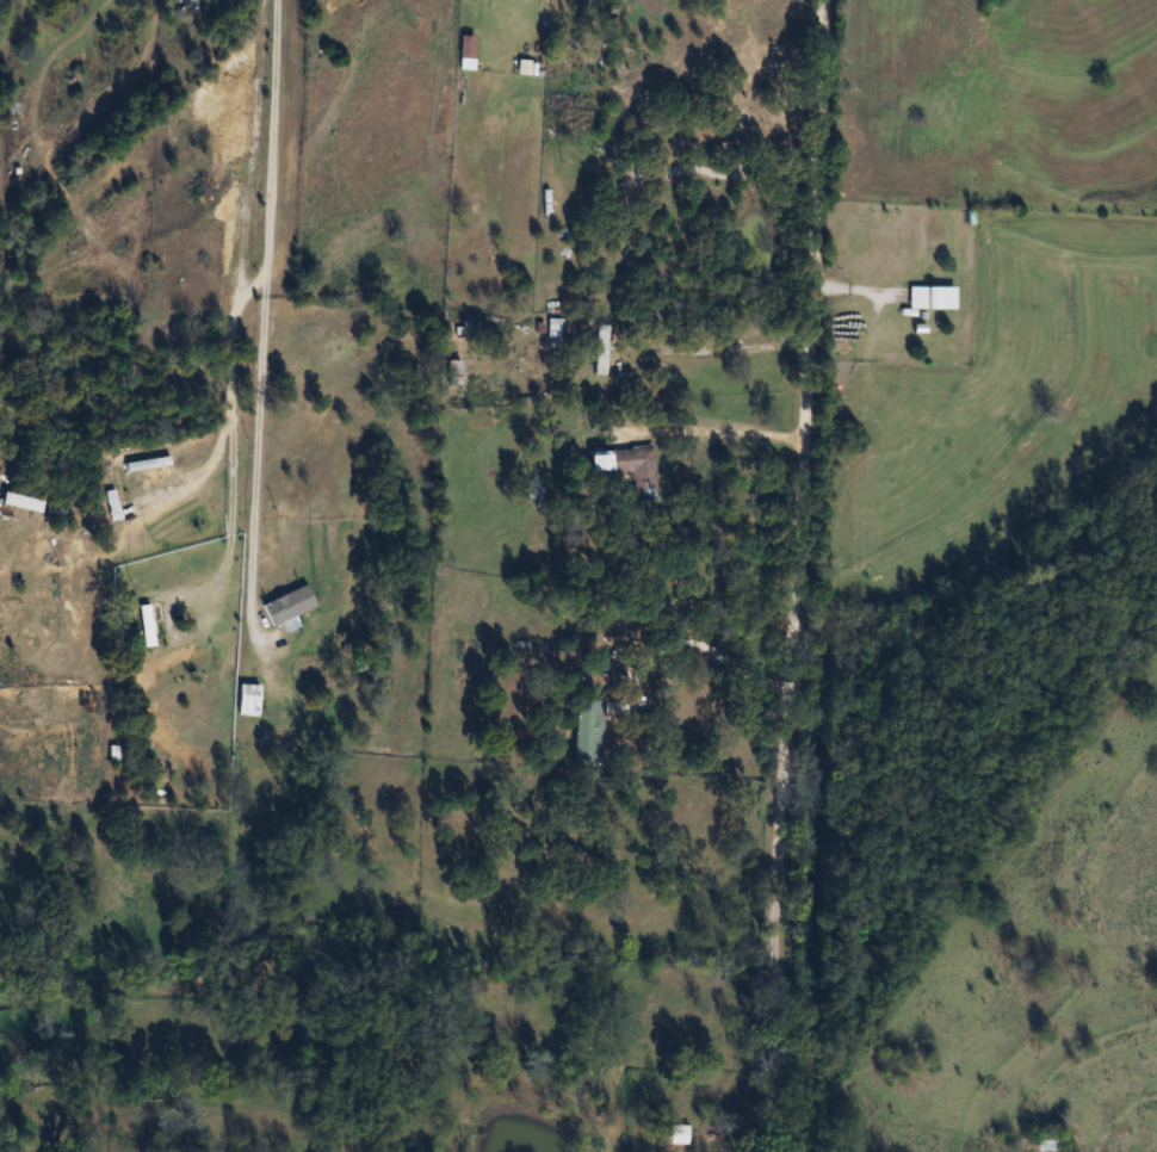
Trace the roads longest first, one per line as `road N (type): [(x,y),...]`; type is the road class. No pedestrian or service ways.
road 1 (residential): [(770,1151),(825,0)]

